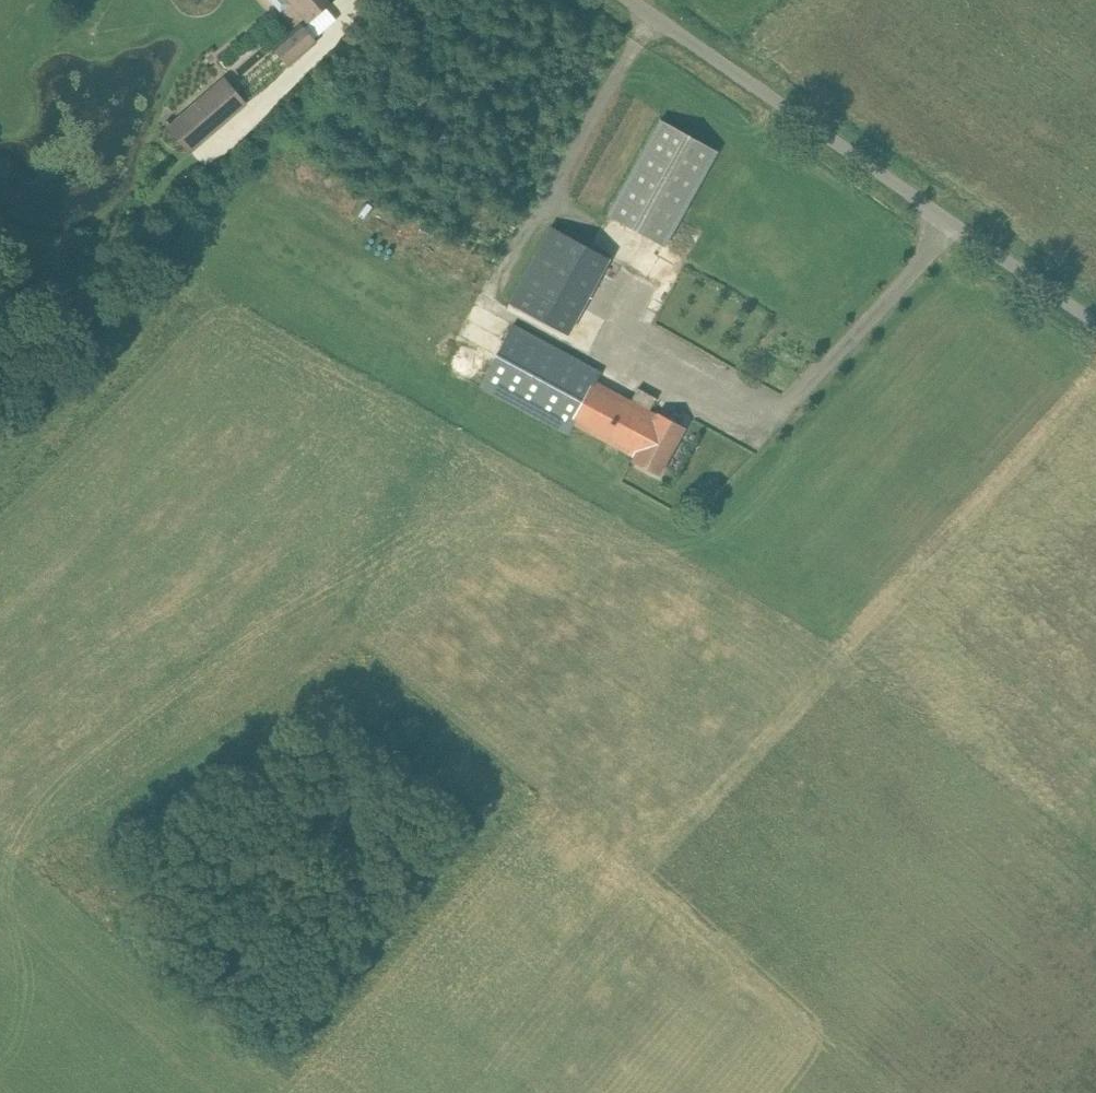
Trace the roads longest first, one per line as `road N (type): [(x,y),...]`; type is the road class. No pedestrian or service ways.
road 1 (track): [(54,880),(288,710),(320,665),(459,403),(505,283),(658,17)]
road 2 (unclassified): [(1095,318),(634,0)]

